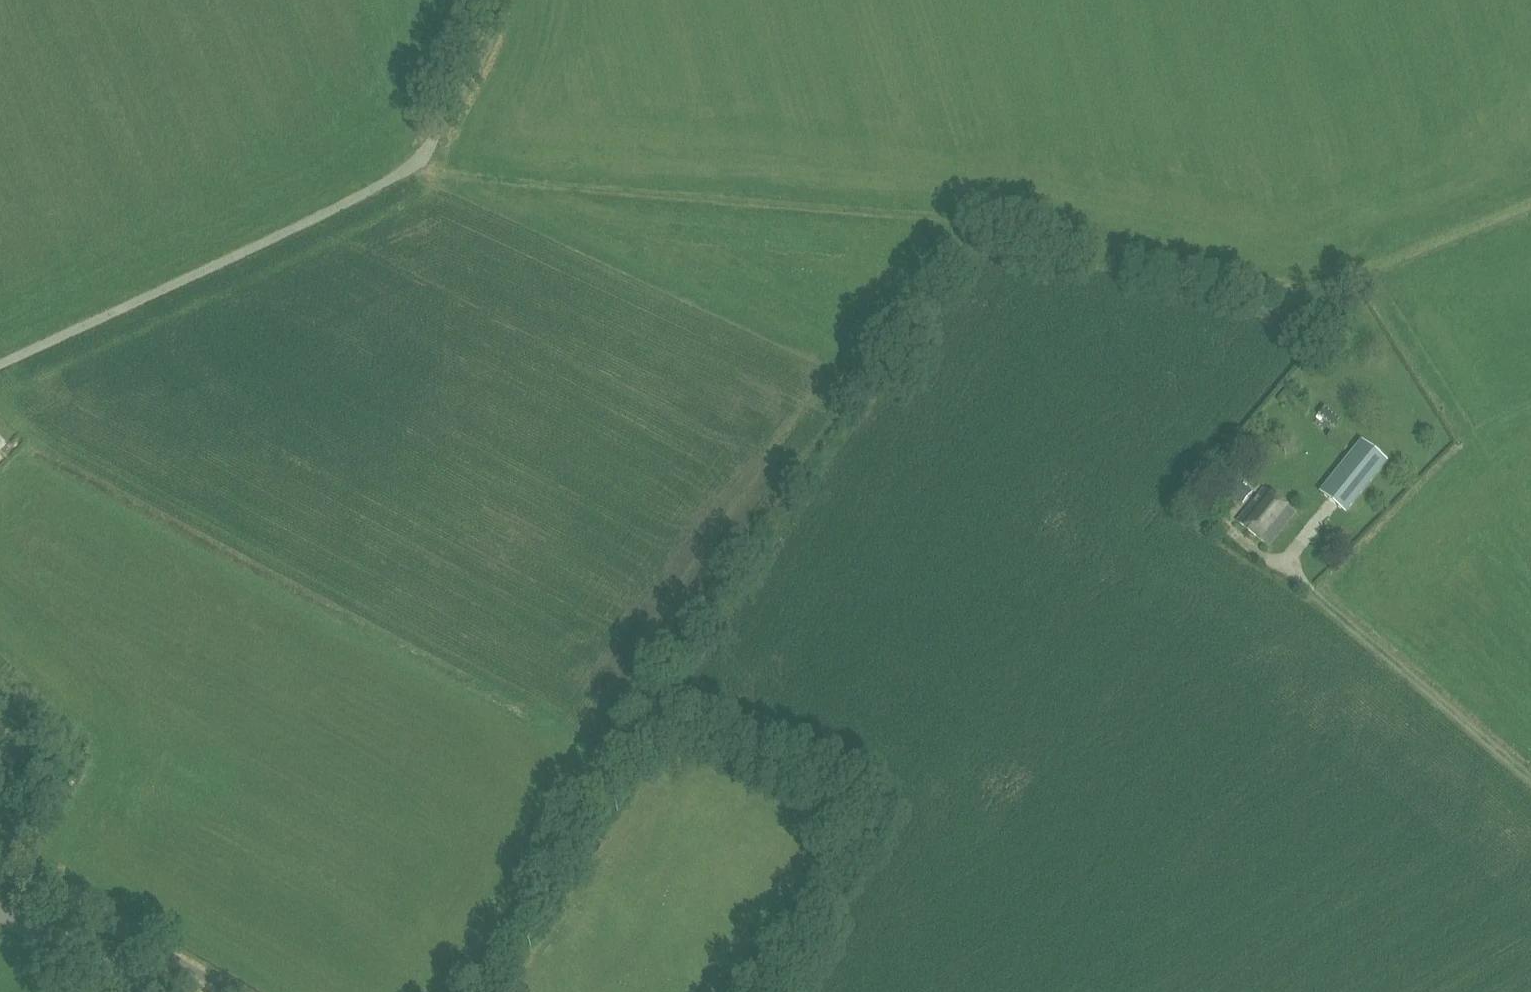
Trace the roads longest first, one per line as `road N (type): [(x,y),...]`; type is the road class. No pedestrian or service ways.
road 1 (unclassified): [(0,365),(414,162),(508,21),(506,0)]
road 2 (tertiary): [(149,991),(0,919)]

